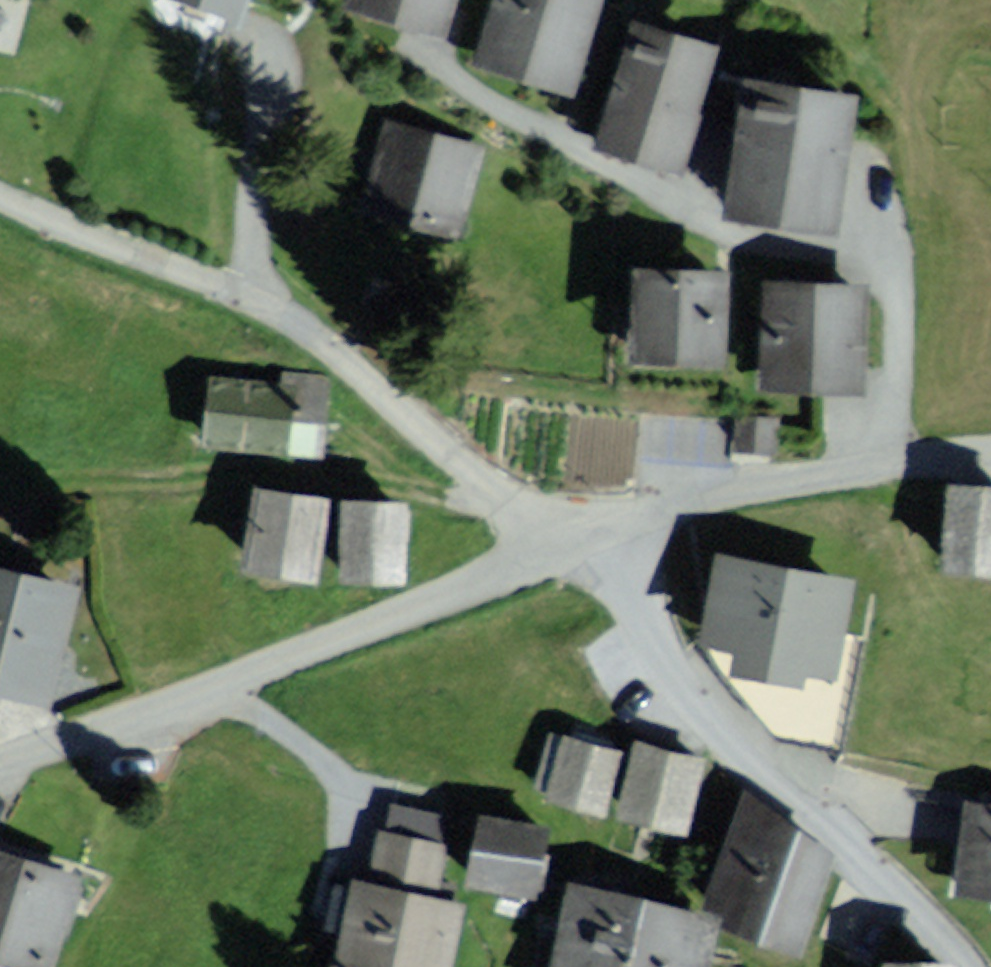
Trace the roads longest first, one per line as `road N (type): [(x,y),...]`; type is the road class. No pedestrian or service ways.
road 1 (residential): [(566,546),(479,482),(341,353),(263,299),(0,174)]
road 2 (residential): [(0,751),(566,546)]
road 3 (residential): [(965,966),(941,932),(695,702),(628,585),(566,546)]
road 4 (residential): [(566,546),(817,476),(990,453)]

